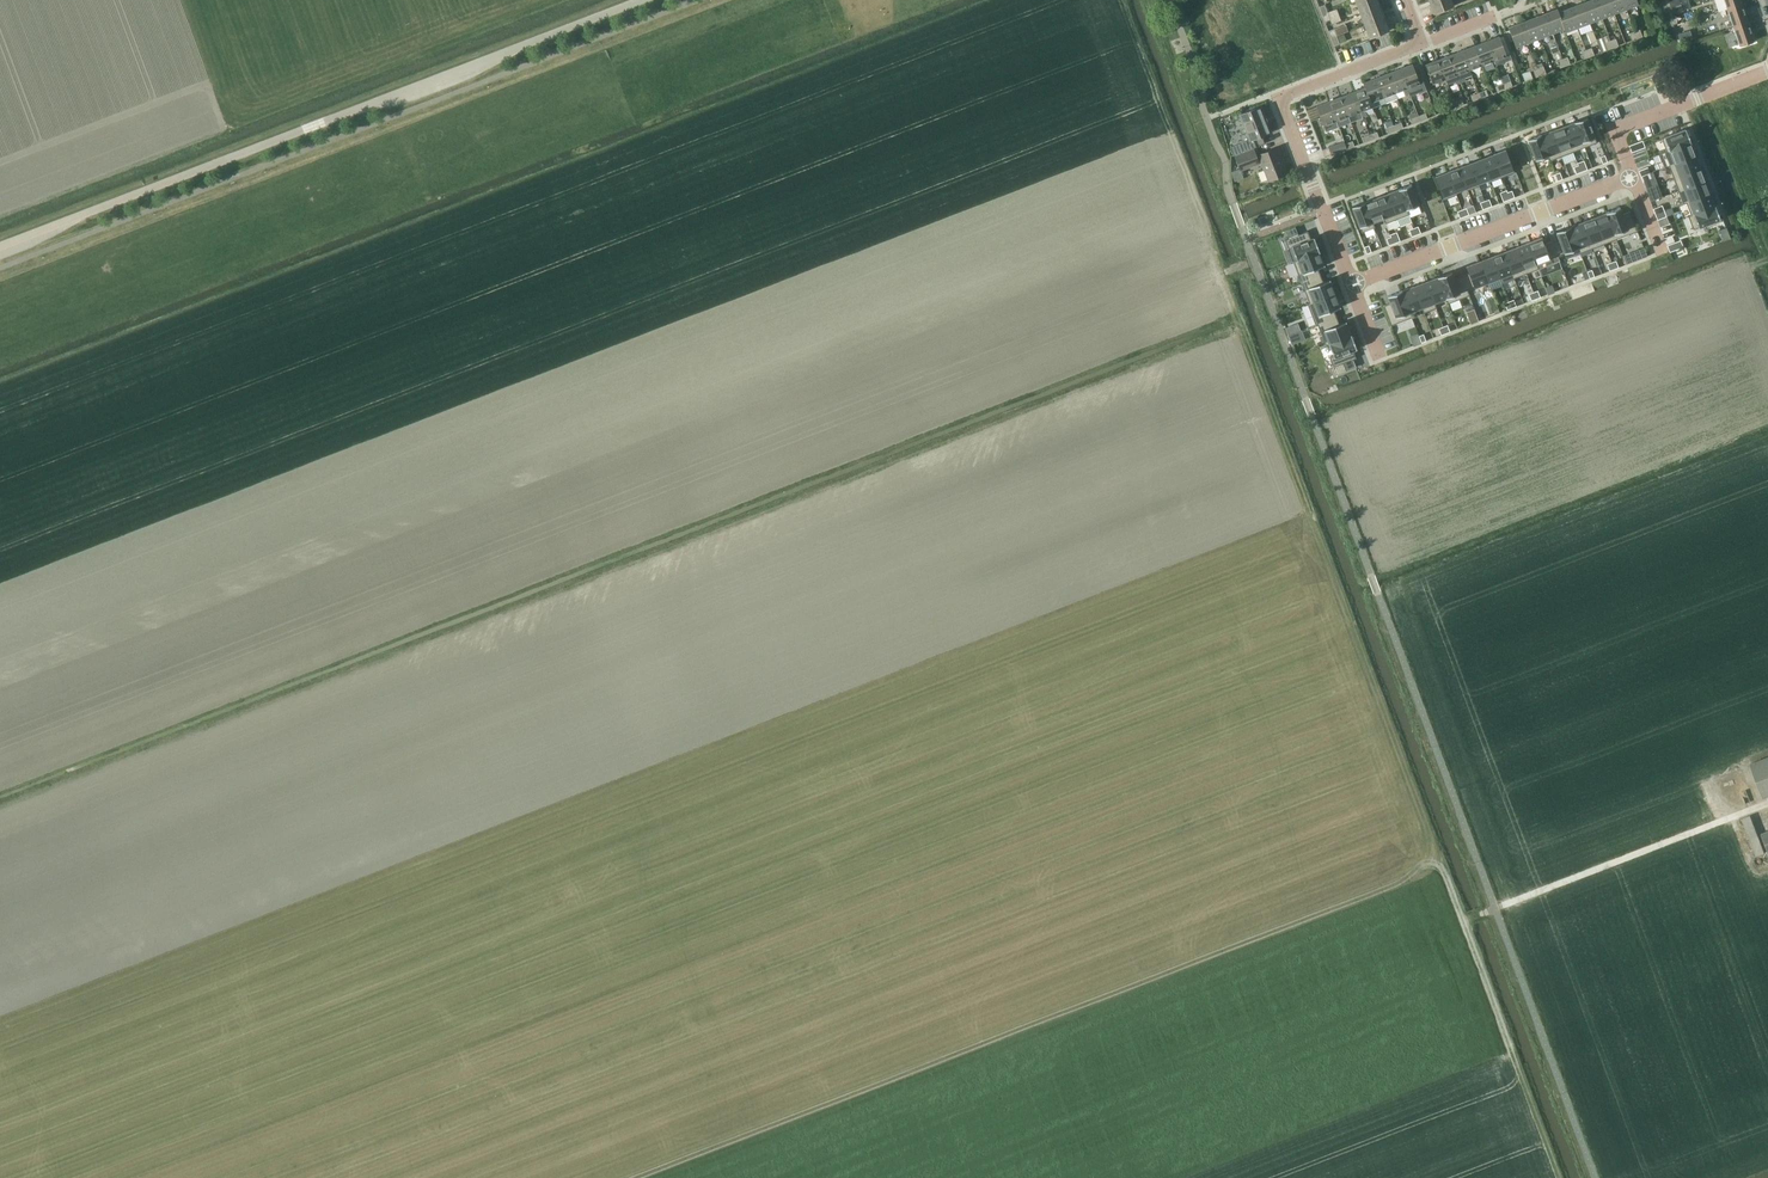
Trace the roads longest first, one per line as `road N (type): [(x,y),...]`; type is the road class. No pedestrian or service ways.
road 1 (track): [(625,1177),(1440,861),(1462,920),(1497,909),(1758,806),(1747,771)]
road 2 (residential): [(0,247),(641,0)]
road 3 (residential): [(1352,284),(1634,177)]
road 4 (residential): [(1310,178),(1283,102),(1421,48)]
road 5 (residential): [(1634,177),(1620,131),(1767,72)]

